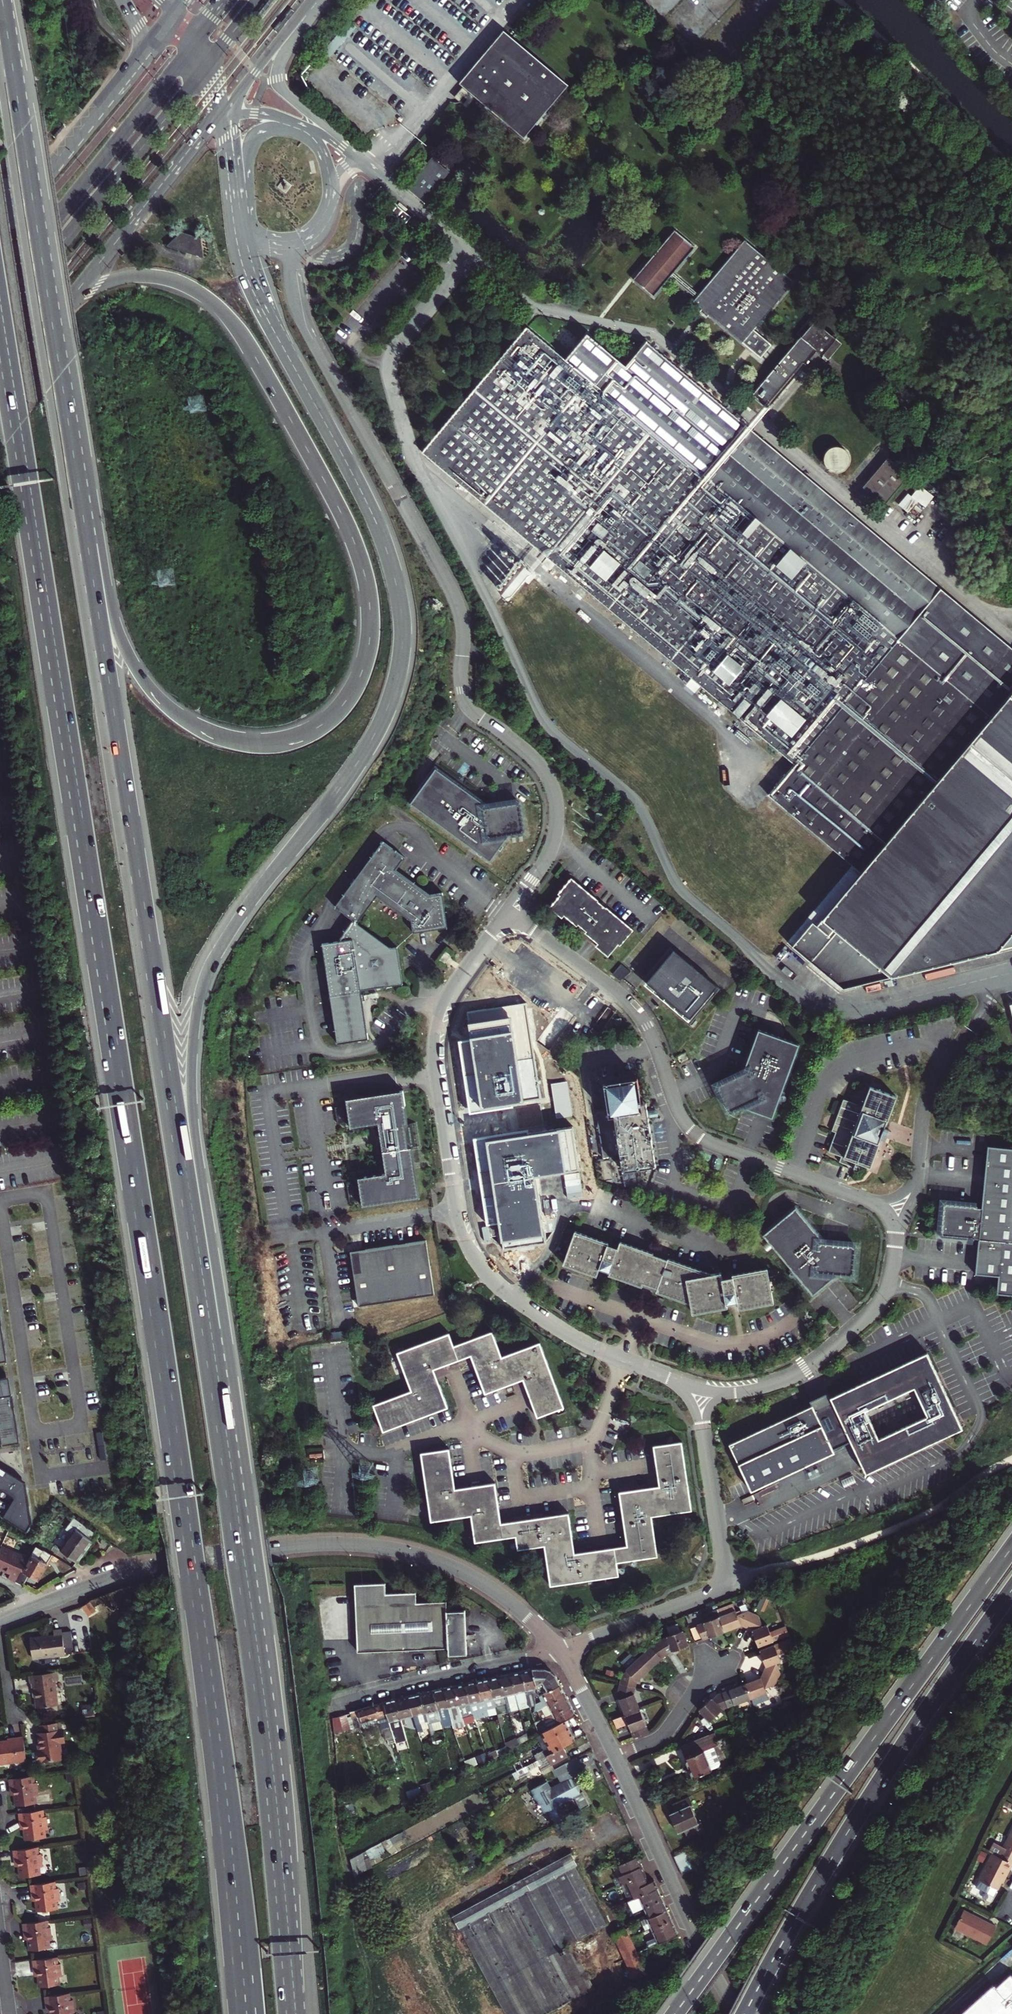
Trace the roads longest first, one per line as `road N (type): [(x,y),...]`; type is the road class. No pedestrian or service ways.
road 1 (motorway): [(3,313),(210,1663),(247,2013)]
road 2 (motorway): [(230,1495),(227,1365),(192,1103),(198,1005),(213,958),(241,914),(380,725),(403,629),(376,523),(253,292),(234,221)]
road 3 (motorway): [(74,294),(128,275),(177,280),(226,314),(258,362),(341,512),(367,585),(365,662),(326,723),(299,738),(249,743),(191,723),(156,696),(113,614),(64,420)]
road 4 (motorway): [(230,1495),(64,420)]
road 5 (unclassified): [(700,1390),(743,1393),(783,1382),(873,1313),(889,1284),(893,1216),(876,1201),(700,1138),(684,1121),(641,1015),(508,911)]
road 6 (unclassified): [(508,911),(550,850),(556,817),(551,780),(465,699),(458,606),(308,330),(292,245)]
road 7 (unclassified): [(508,911),(450,988),(433,1033),(463,1237),(492,1282),(547,1324),(700,1390)]
road 8 (trunk): [(1011,1547),(675,2013)]
road 9 (tertiary): [(41,1606),(148,1571),(358,1546),(424,1558),(470,1578),(534,1622),(559,1651)]
road 10 (trunk): [(744,2013),(860,1813),(1011,1589)]
road 11 (motorway): [(284,1950),(230,1495)]
road 12 (motorway): [(64,420),(0,10)]
road 13 (unclassified): [(559,1651),(727,1586),(700,1390)]
road 14 (primary): [(0,322),(209,64)]
road 15 (primary): [(203,33),(0,289)]
road 16 (tertiary): [(616,1758),(735,2013)]
road 17 (primary): [(149,46),(0,233)]
road 18 (tertiary): [(74,294),(219,113)]
road 19 (residential): [(338,1706),(559,1651)]
road 20 (residential): [(616,1758),(660,1740),(703,1680),(732,1662)]
road 21 (tertiary): [(219,113),(313,0)]
road 22 (tertiary): [(559,1651),(616,1758)]

